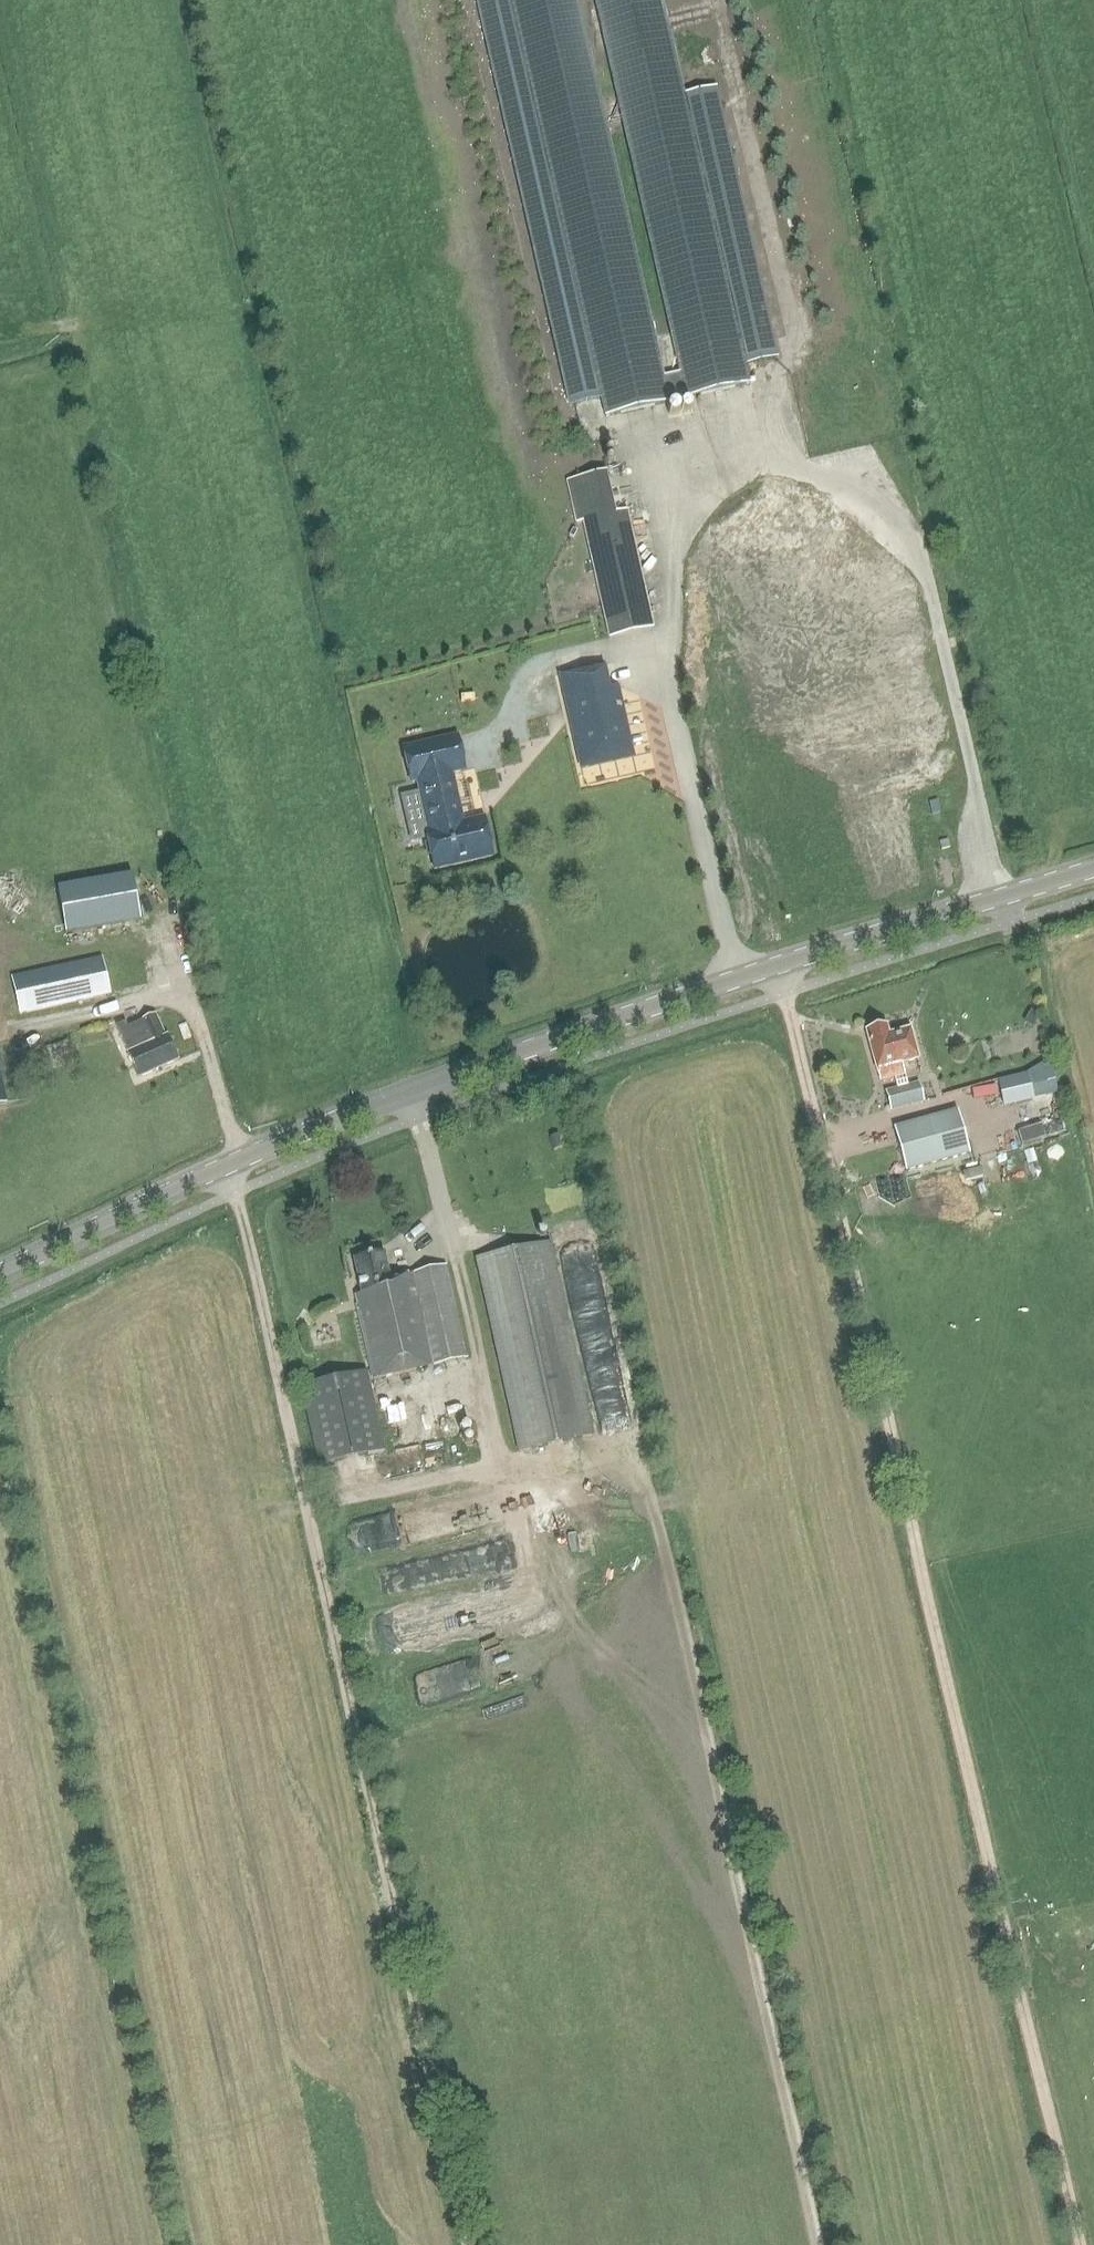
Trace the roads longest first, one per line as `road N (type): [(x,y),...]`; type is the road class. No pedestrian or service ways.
road 1 (track): [(1080,2244),(781,966)]
road 2 (tertiary): [(0,1279),(411,1096),(1093,868)]
road 3 (track): [(32,1037),(169,1006),(186,1017),(245,1188)]

